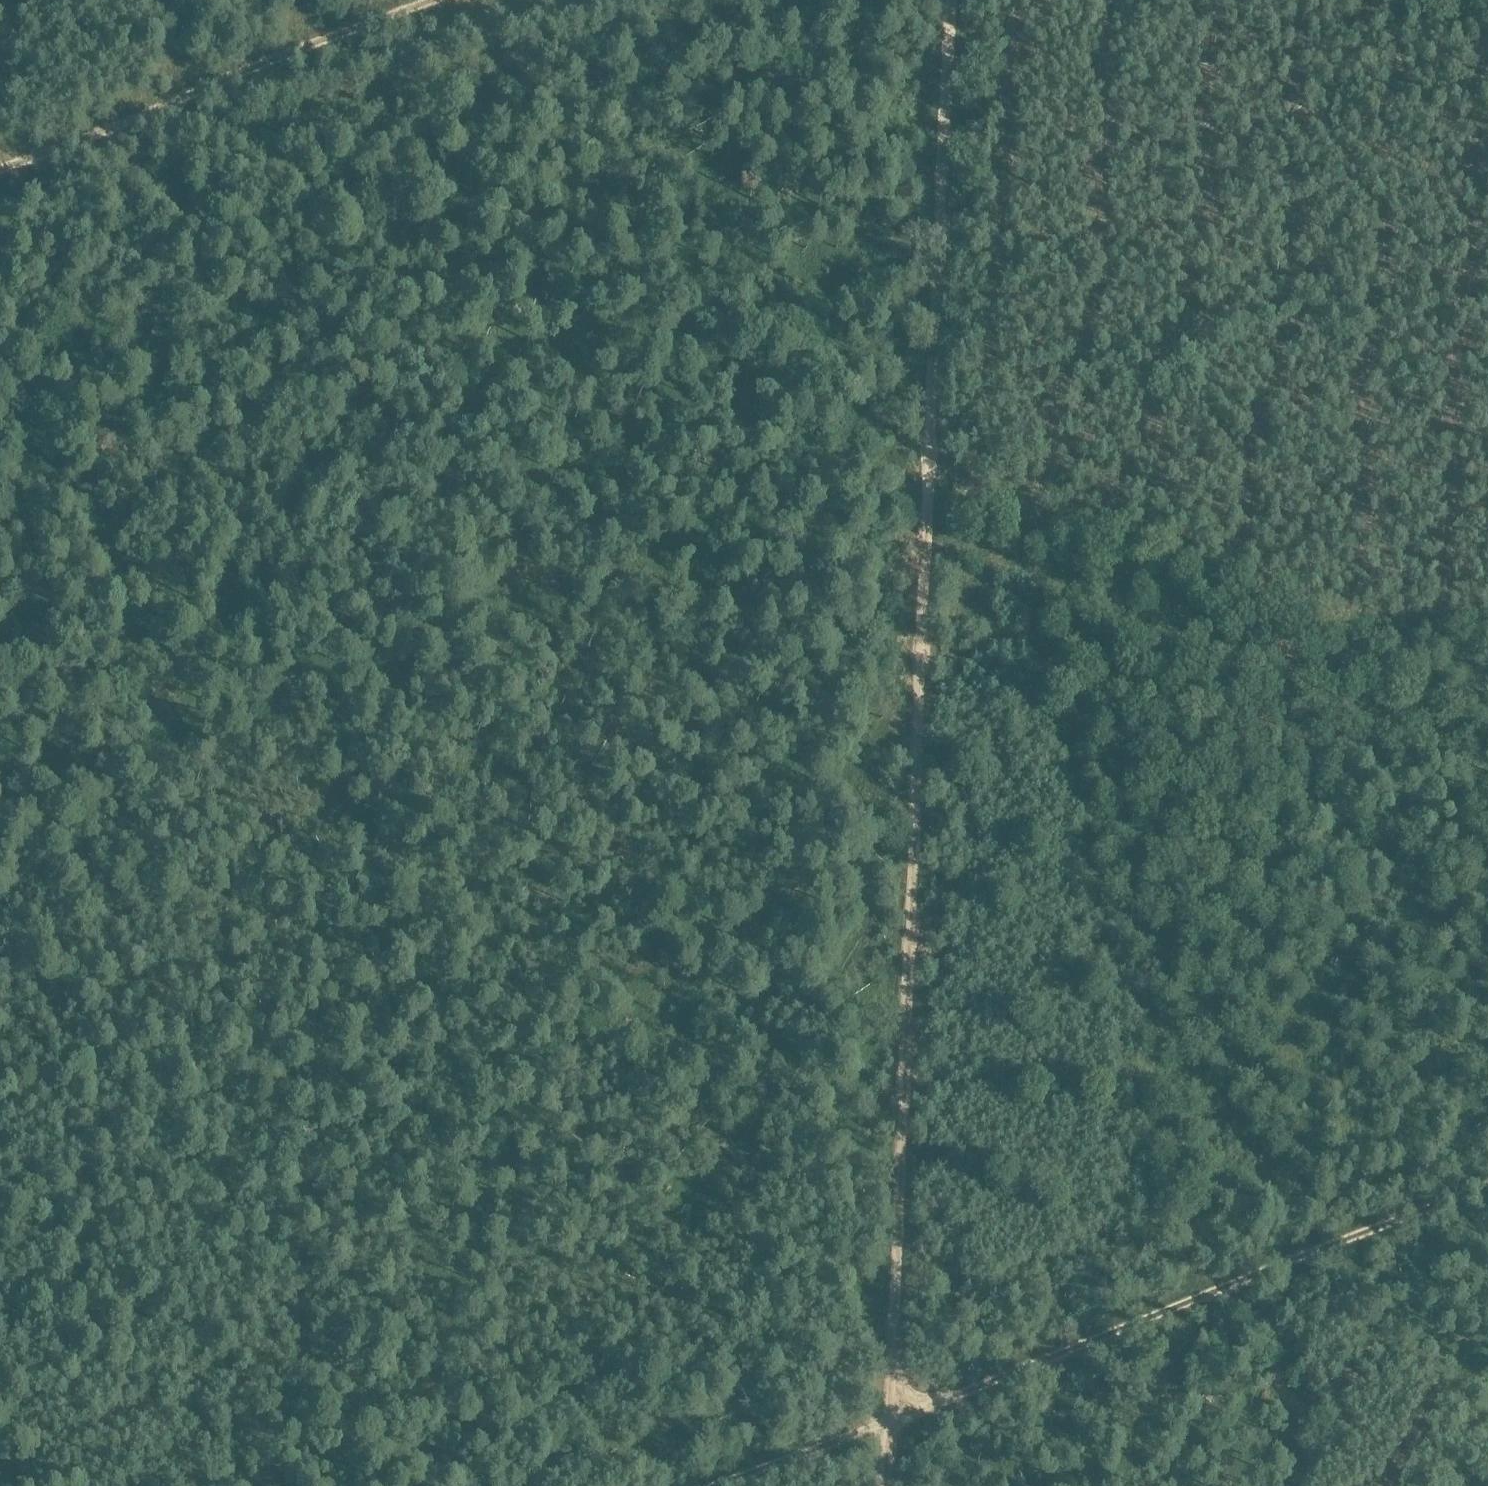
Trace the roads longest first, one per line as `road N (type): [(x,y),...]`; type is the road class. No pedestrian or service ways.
road 1 (track): [(886,1485),(952,0)]
road 2 (track): [(719,1485),(1487,1183)]
road 3 (track): [(437,0),(0,170)]

